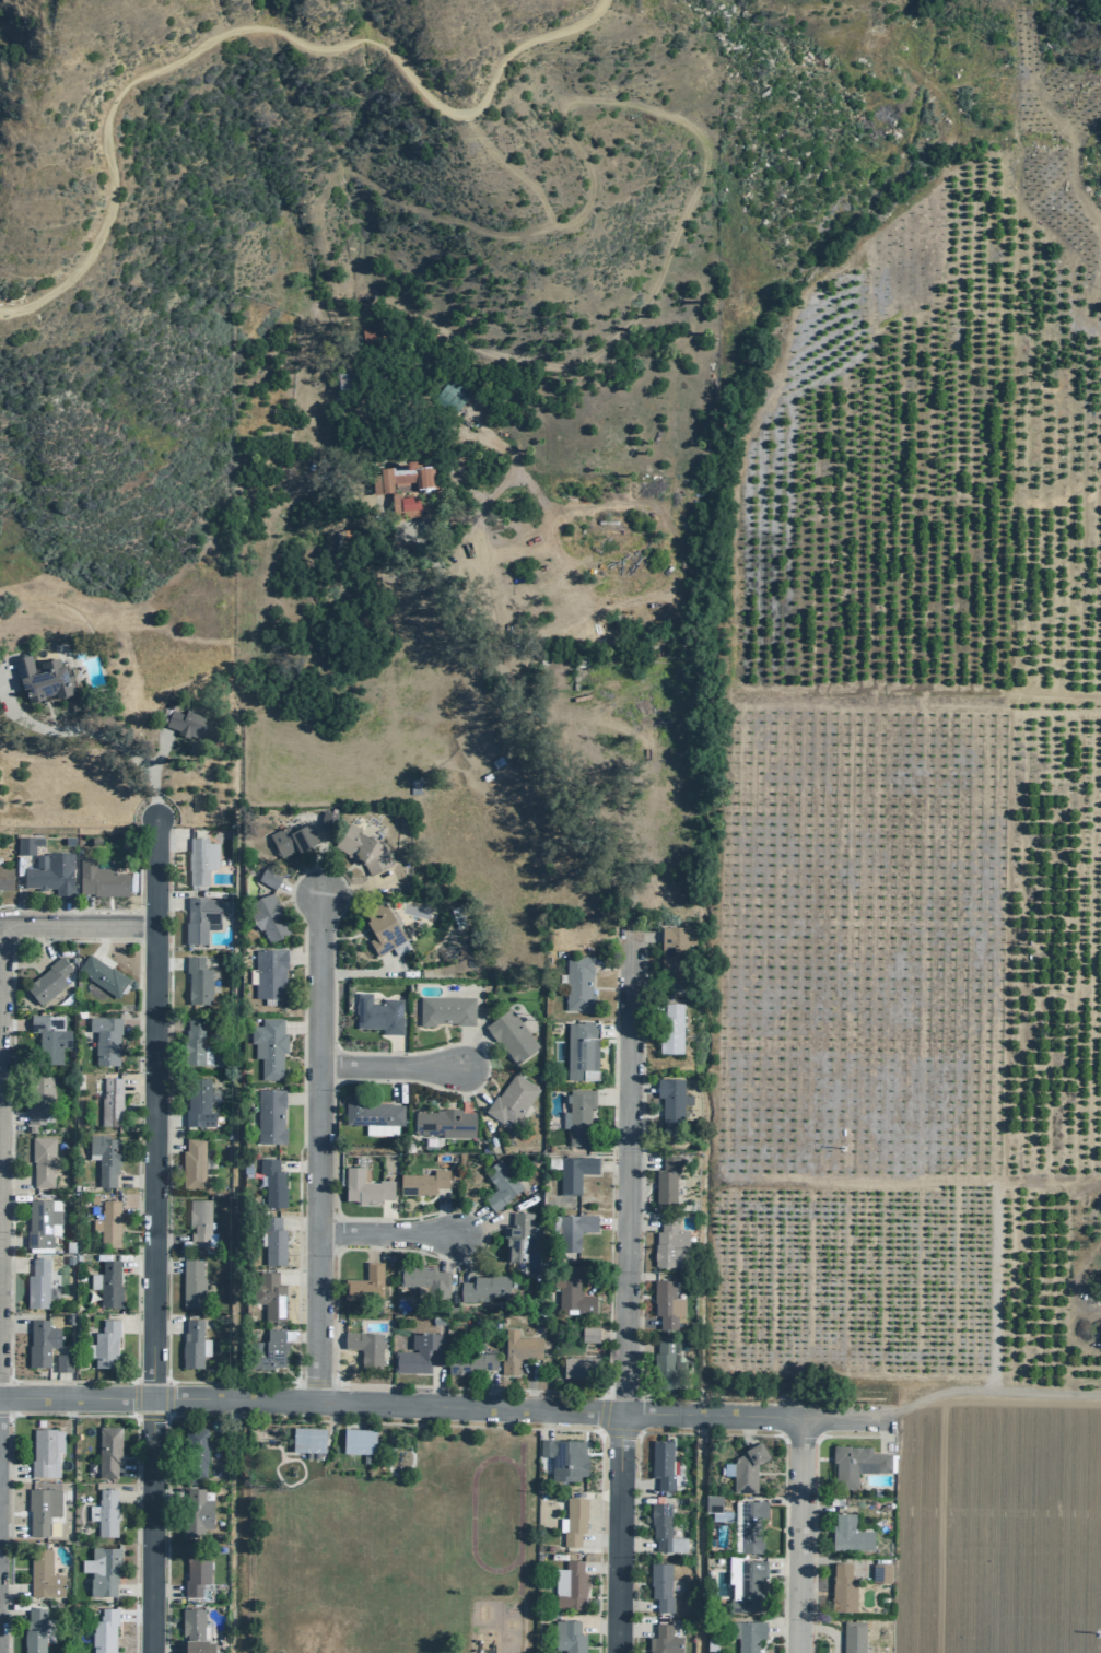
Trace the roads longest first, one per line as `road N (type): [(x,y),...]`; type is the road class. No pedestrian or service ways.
road 1 (track): [(329,268),(318,196),(343,171),(395,203),(508,239),(535,234),(546,208),(558,226),(583,211),(592,194),(588,172),(566,132),(565,112),(579,98),(636,103),(701,136),(701,175),(655,285),(613,340),(587,357),(543,365),(480,350),(398,297),(363,306),(355,337)]
road 2 (residential): [(881,1417),(316,1396),(0,1394)]
road 3 (track): [(0,314),(52,296),(99,246),(115,199),(107,139),(120,96),(212,42),(259,28),(319,51),(373,43),(446,112),(471,115),(506,59),(588,24),(606,0)]
road 4 (residential): [(147,1652),(154,818)]
road 5 (residential): [(613,1652),(629,925)]
road 6 (track): [(470,411),(512,447),(550,512),(557,549),(596,603),(653,600),(674,589),(677,541),(645,501),(550,512)]
road 7 (residential): [(316,1396),(315,886)]
road 8 (track): [(557,549),(504,550),(483,575),(489,621),(645,895),(629,925)]
road 9 (track): [(985,1652),(991,1391),(1100,1397)]
road 10 (track): [(1100,696),(764,694)]
road 11 (residential): [(795,1652),(798,1417)]
road 12 (track): [(991,1391),(994,1182)]
road 13 (residential): [(0,925),(152,921)]
road 14 (residential): [(457,1066),(315,1063)]
road 15 (residential): [(315,1231),(454,1233)]
road 16 (track): [(546,208),(465,115)]

